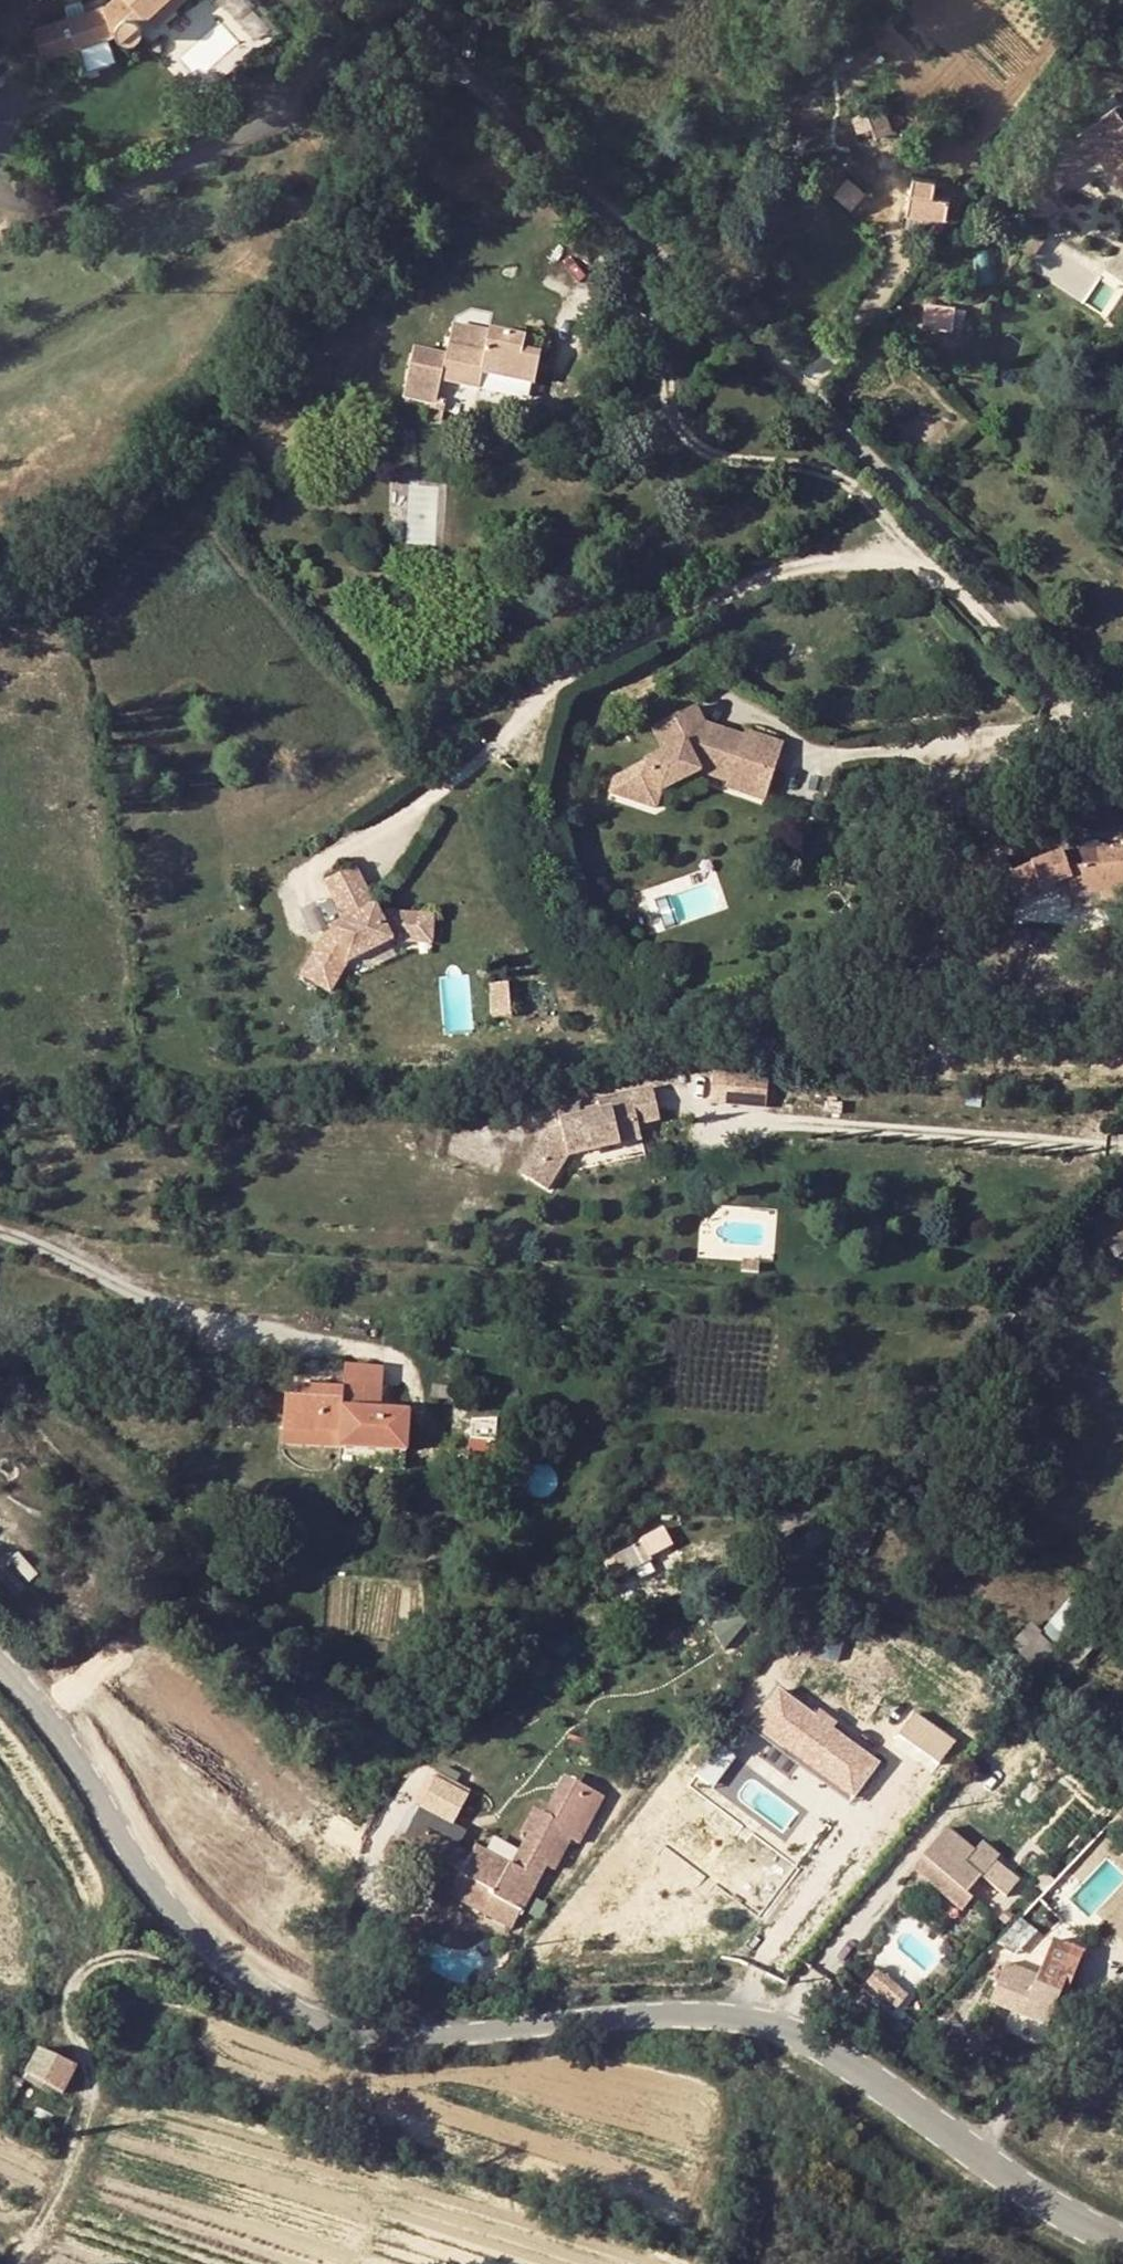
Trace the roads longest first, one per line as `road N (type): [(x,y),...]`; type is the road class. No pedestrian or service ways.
road 1 (tertiary): [(0,1636),(88,1741),(161,1872),(207,1931),(319,2022),(381,2043),(645,2016),(785,2027),(851,2059),(1079,2219),(1122,2239)]
road 2 (residential): [(412,29),(1002,589),(1122,718)]

